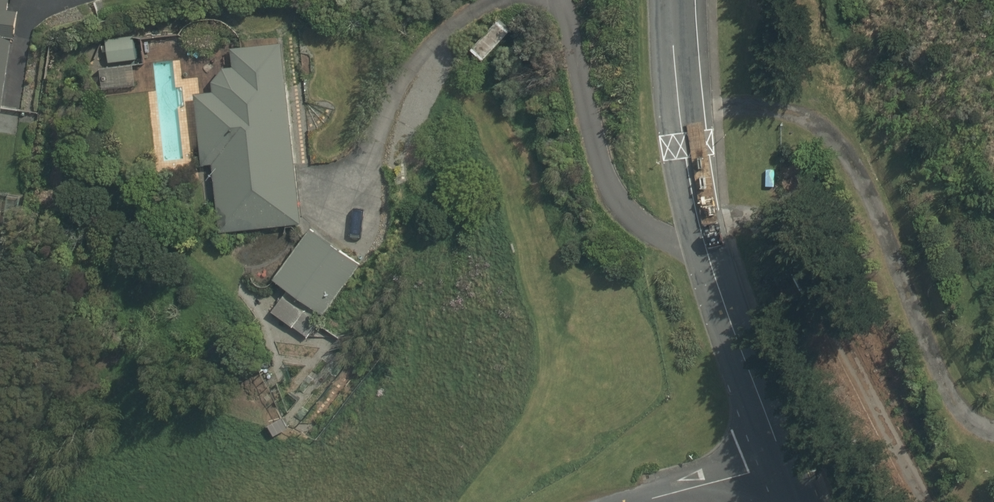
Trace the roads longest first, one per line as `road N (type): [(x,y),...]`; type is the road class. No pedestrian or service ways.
road 1 (tertiary): [(672,0),(683,145),(704,245),(784,465)]
road 2 (residential): [(784,465),(644,501)]

